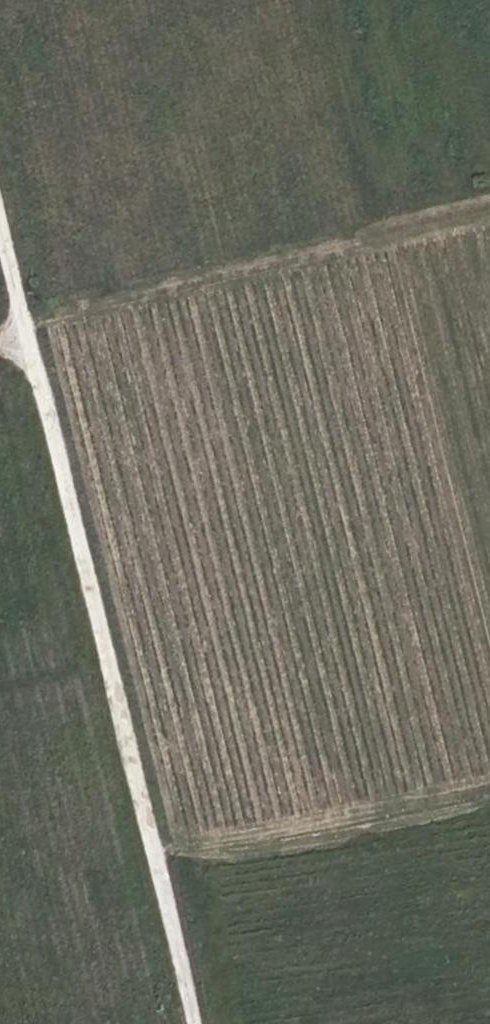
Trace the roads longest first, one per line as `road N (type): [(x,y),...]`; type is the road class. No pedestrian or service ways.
road 1 (track): [(191,1023),(0,247)]
road 2 (track): [(22,336),(489,215)]
road 3 (track): [(489,782),(149,853)]

